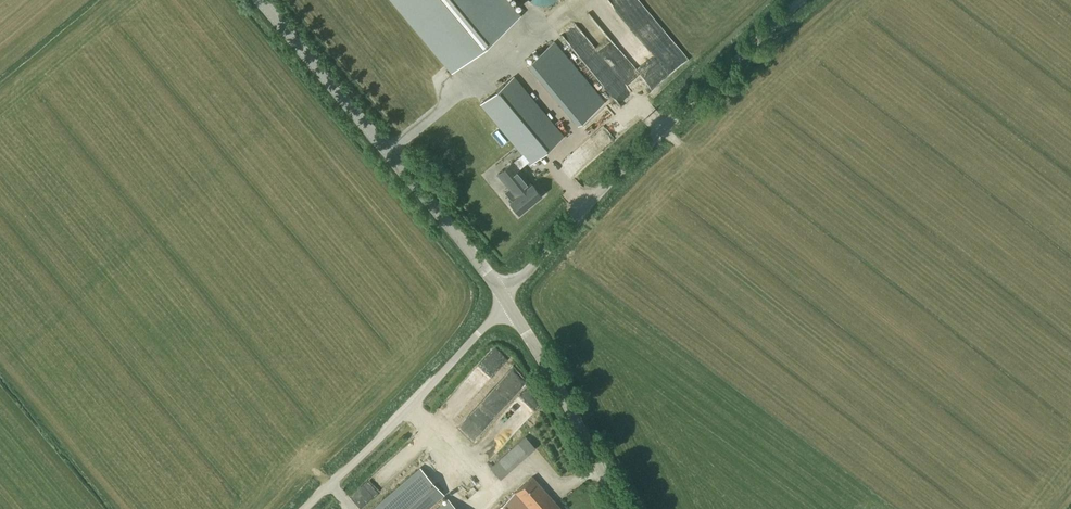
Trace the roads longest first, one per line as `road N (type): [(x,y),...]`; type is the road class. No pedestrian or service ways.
road 1 (unclassified): [(507,300),(690,103),(802,0)]
road 2 (tertiary): [(507,300),(260,0)]
road 3 (unclassified): [(305,508),(457,361),(507,300)]
road 4 (tertiary): [(619,508),(507,300)]

